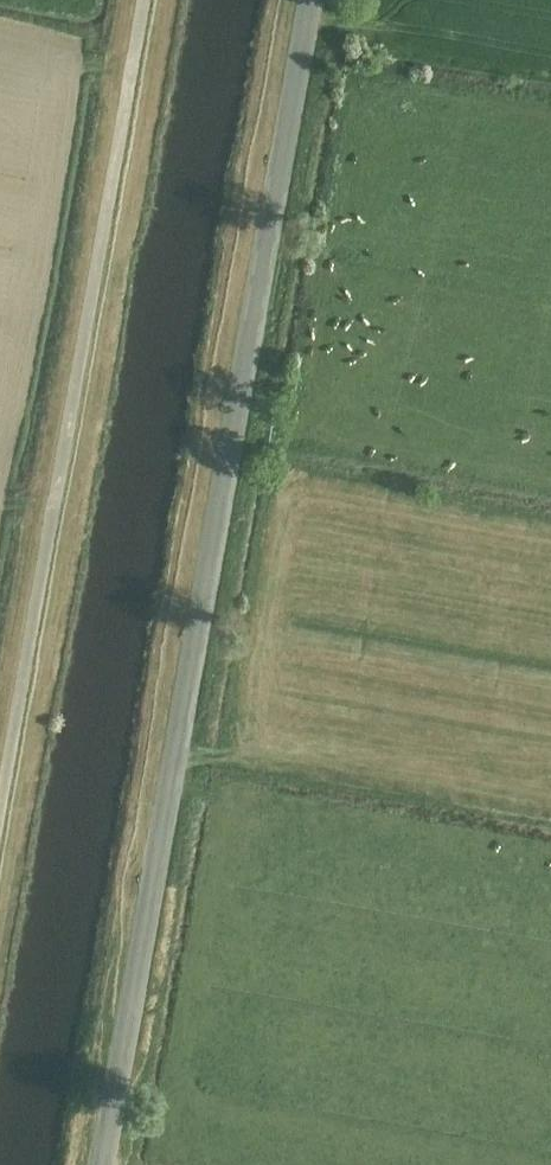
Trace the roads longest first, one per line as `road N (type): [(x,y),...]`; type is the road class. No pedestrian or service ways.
road 1 (tertiary): [(105,1164),(314,0)]
road 2 (track): [(0,794),(142,0)]

